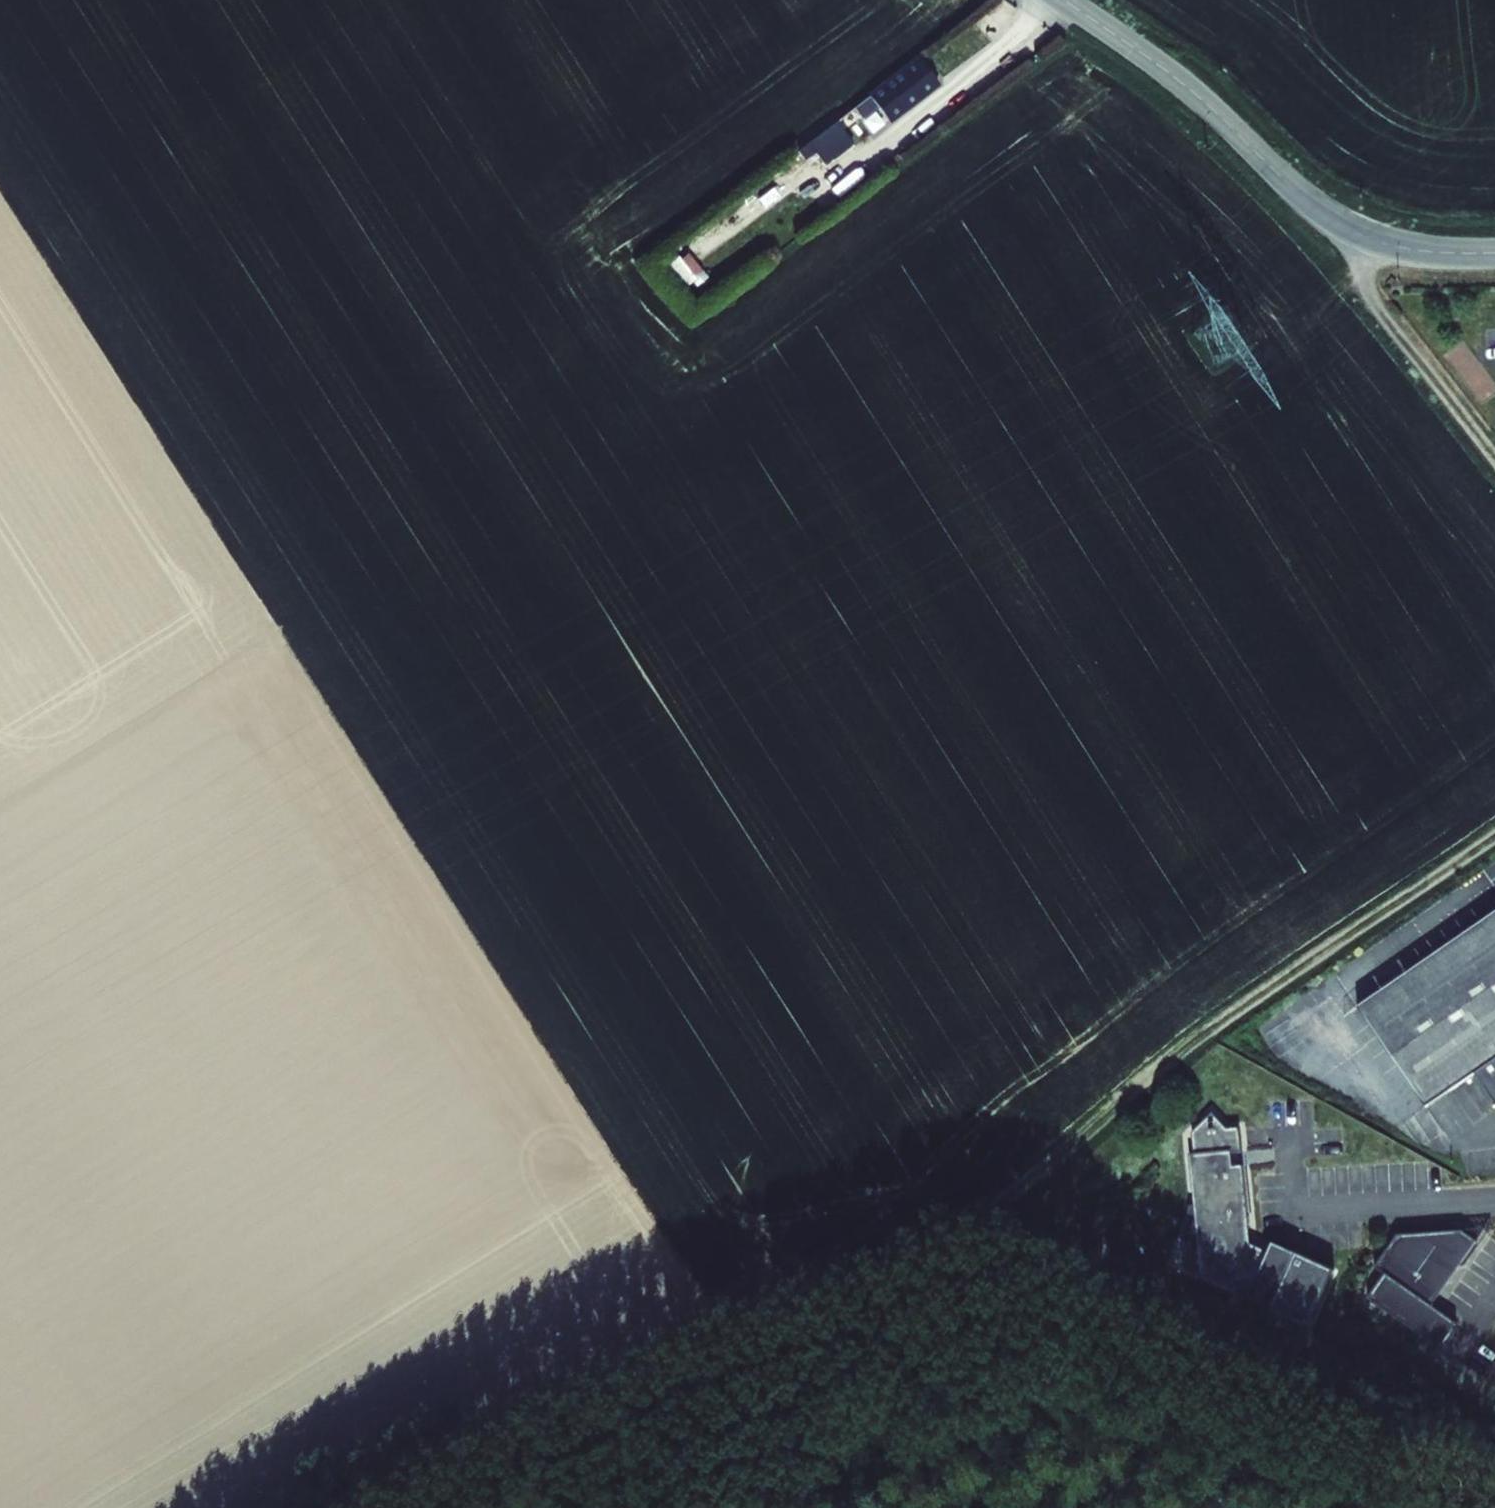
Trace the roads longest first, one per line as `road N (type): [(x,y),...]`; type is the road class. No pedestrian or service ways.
road 1 (track): [(1494,830),(1228,1017),(968,1235),(1025,1270),(1494,1482)]
road 2 (tertiary): [(1064,0),(1182,84),(1342,226),(1407,248),(1494,252)]
road 3 (track): [(1364,237),(1371,297),(1494,458)]

